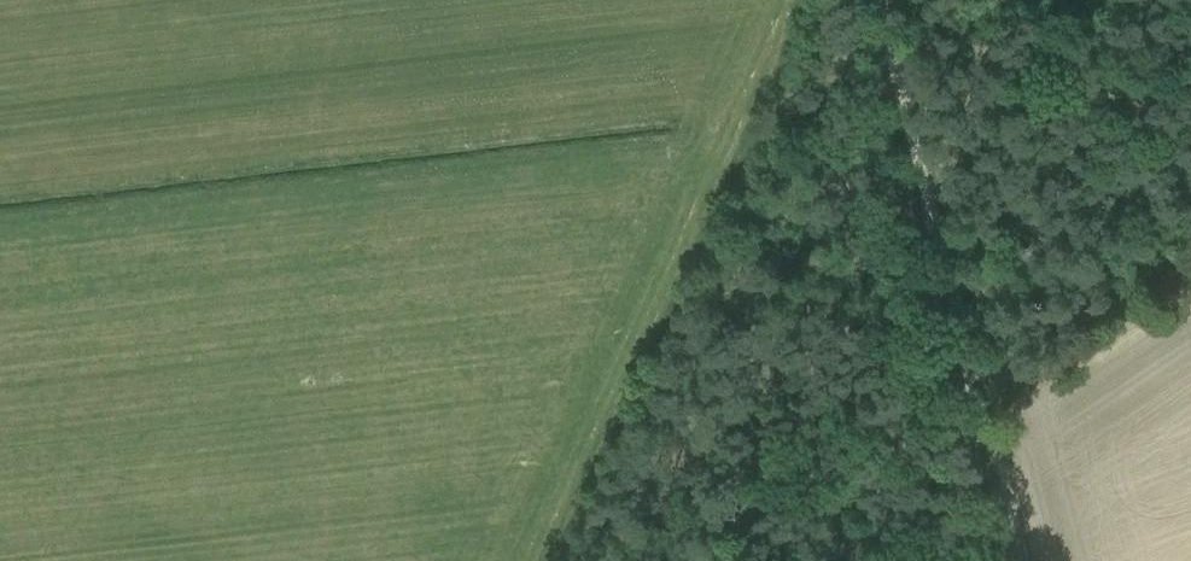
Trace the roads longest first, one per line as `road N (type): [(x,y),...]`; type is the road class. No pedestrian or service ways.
road 1 (track): [(873,0),(1023,560)]

